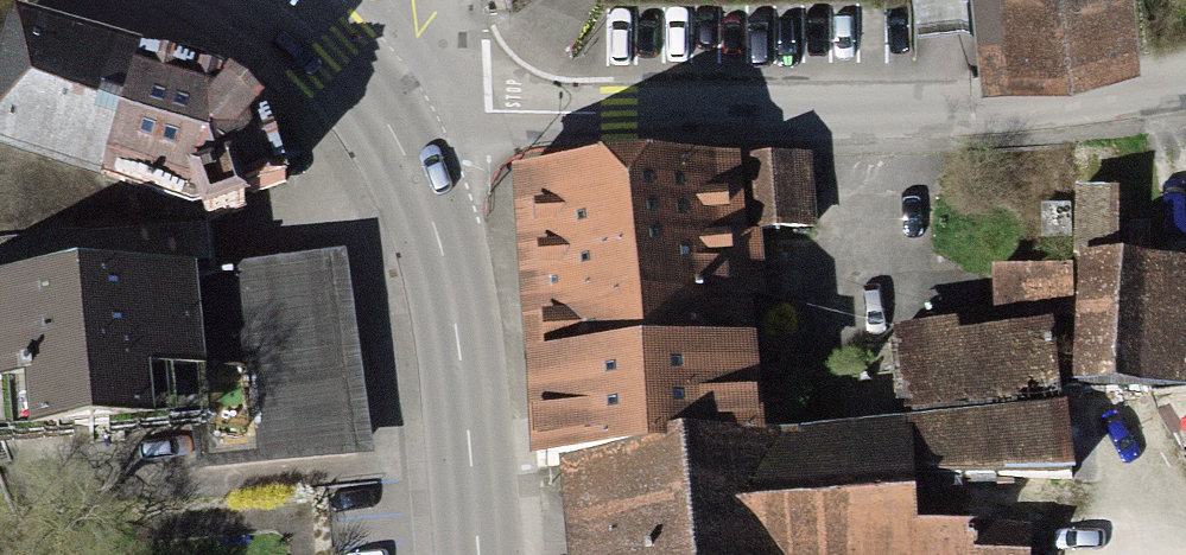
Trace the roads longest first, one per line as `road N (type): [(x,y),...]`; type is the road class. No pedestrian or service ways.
road 1 (residential): [(390,131),(432,115),(624,120),(1185,82)]
road 2 (primary): [(390,131),(428,221),(451,315),(475,554)]
road 3 (primary): [(259,0),(327,58),(390,131)]
road 4 (residential): [(390,131),(421,0)]

